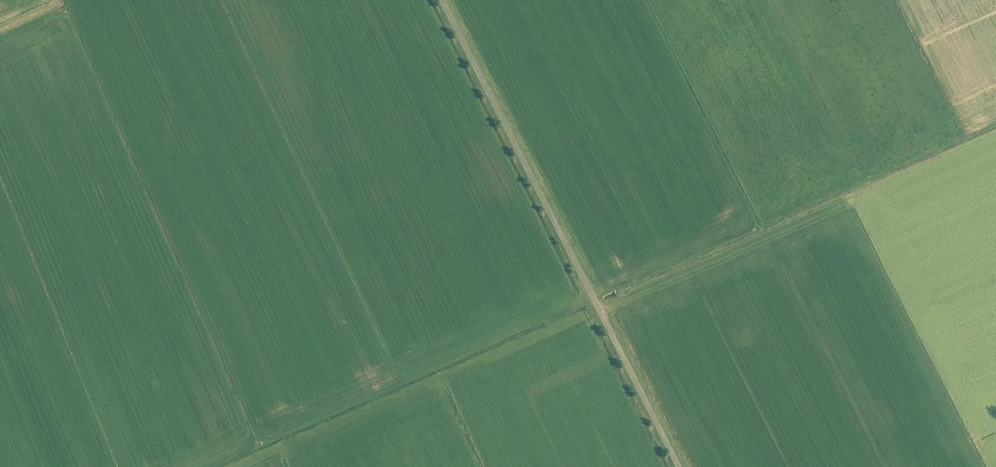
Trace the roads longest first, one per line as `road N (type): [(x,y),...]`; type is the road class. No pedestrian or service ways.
road 1 (unclassified): [(670,466),(438,0)]

